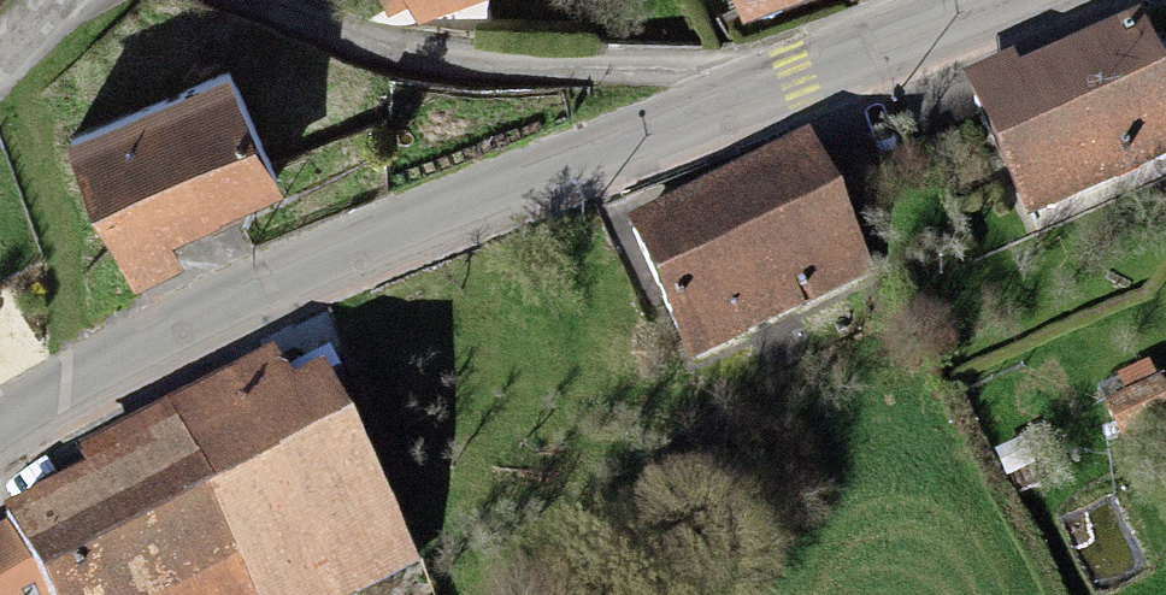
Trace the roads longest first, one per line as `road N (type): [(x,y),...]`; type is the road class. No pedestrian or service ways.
road 1 (secondary): [(0,454),(231,320),(754,110)]
road 2 (residential): [(260,0),(372,49),(686,86),(754,110)]
road 3 (secondary): [(754,110),(1055,0)]

